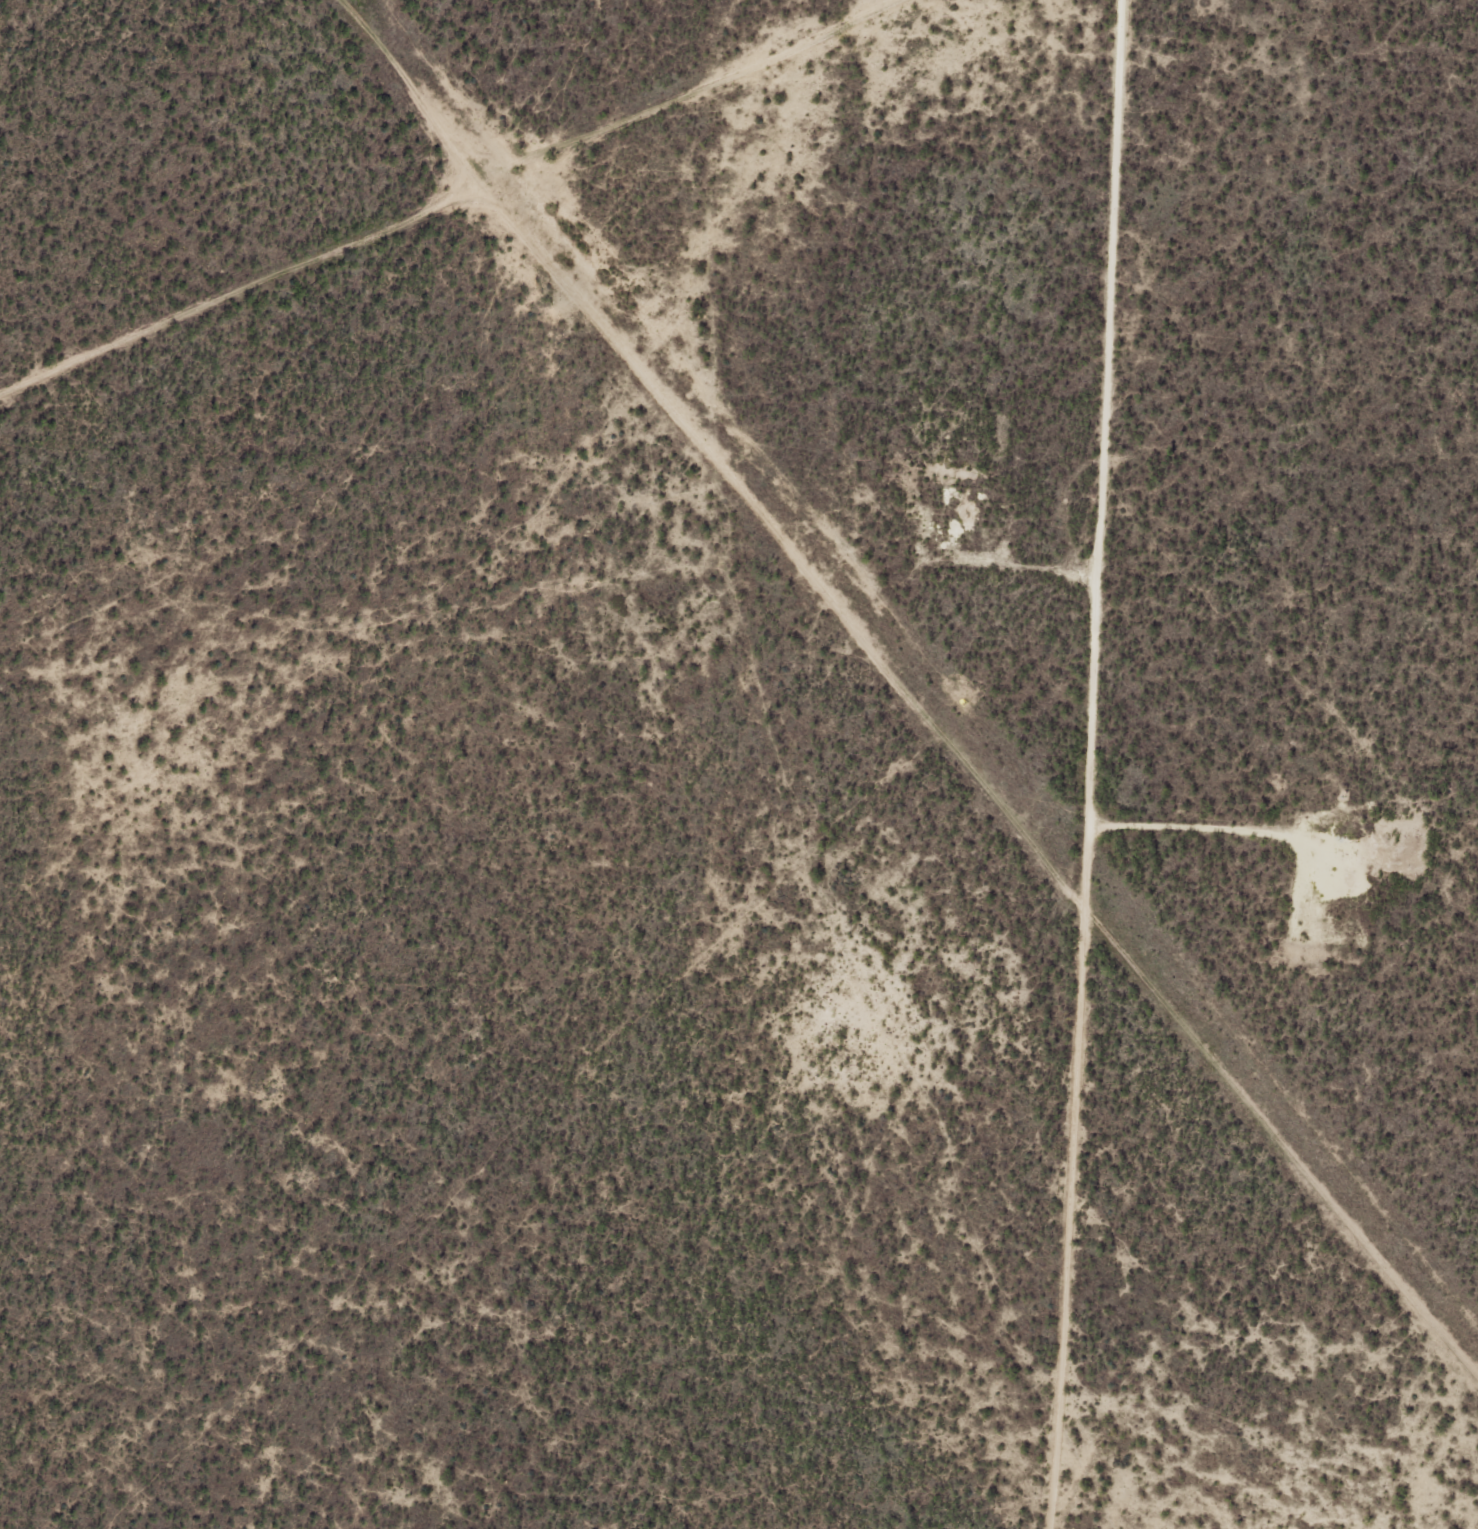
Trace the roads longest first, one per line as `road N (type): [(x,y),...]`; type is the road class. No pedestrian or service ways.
road 1 (track): [(1033,1344),(988,1329),(958,1284),(894,1089),(819,984),(729,704),(700,554),(685,359),(700,339),(739,85),(759,60),(905,0)]
road 2 (track): [(1104,0),(1048,1319),(1033,1344),(1027,1528)]
road 3 (track): [(0,397),(521,170),(580,135),(739,85)]
road 4 (track): [(521,170),(640,340),(685,359)]

